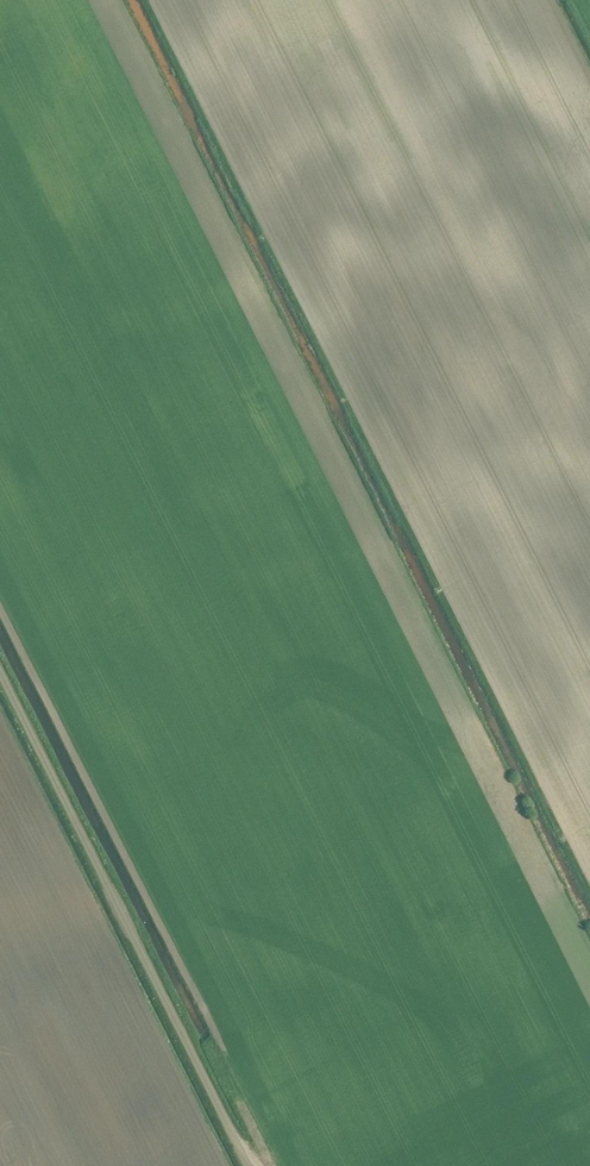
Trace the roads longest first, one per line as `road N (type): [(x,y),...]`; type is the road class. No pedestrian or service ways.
road 1 (unclassified): [(251,1165),(0,677)]

